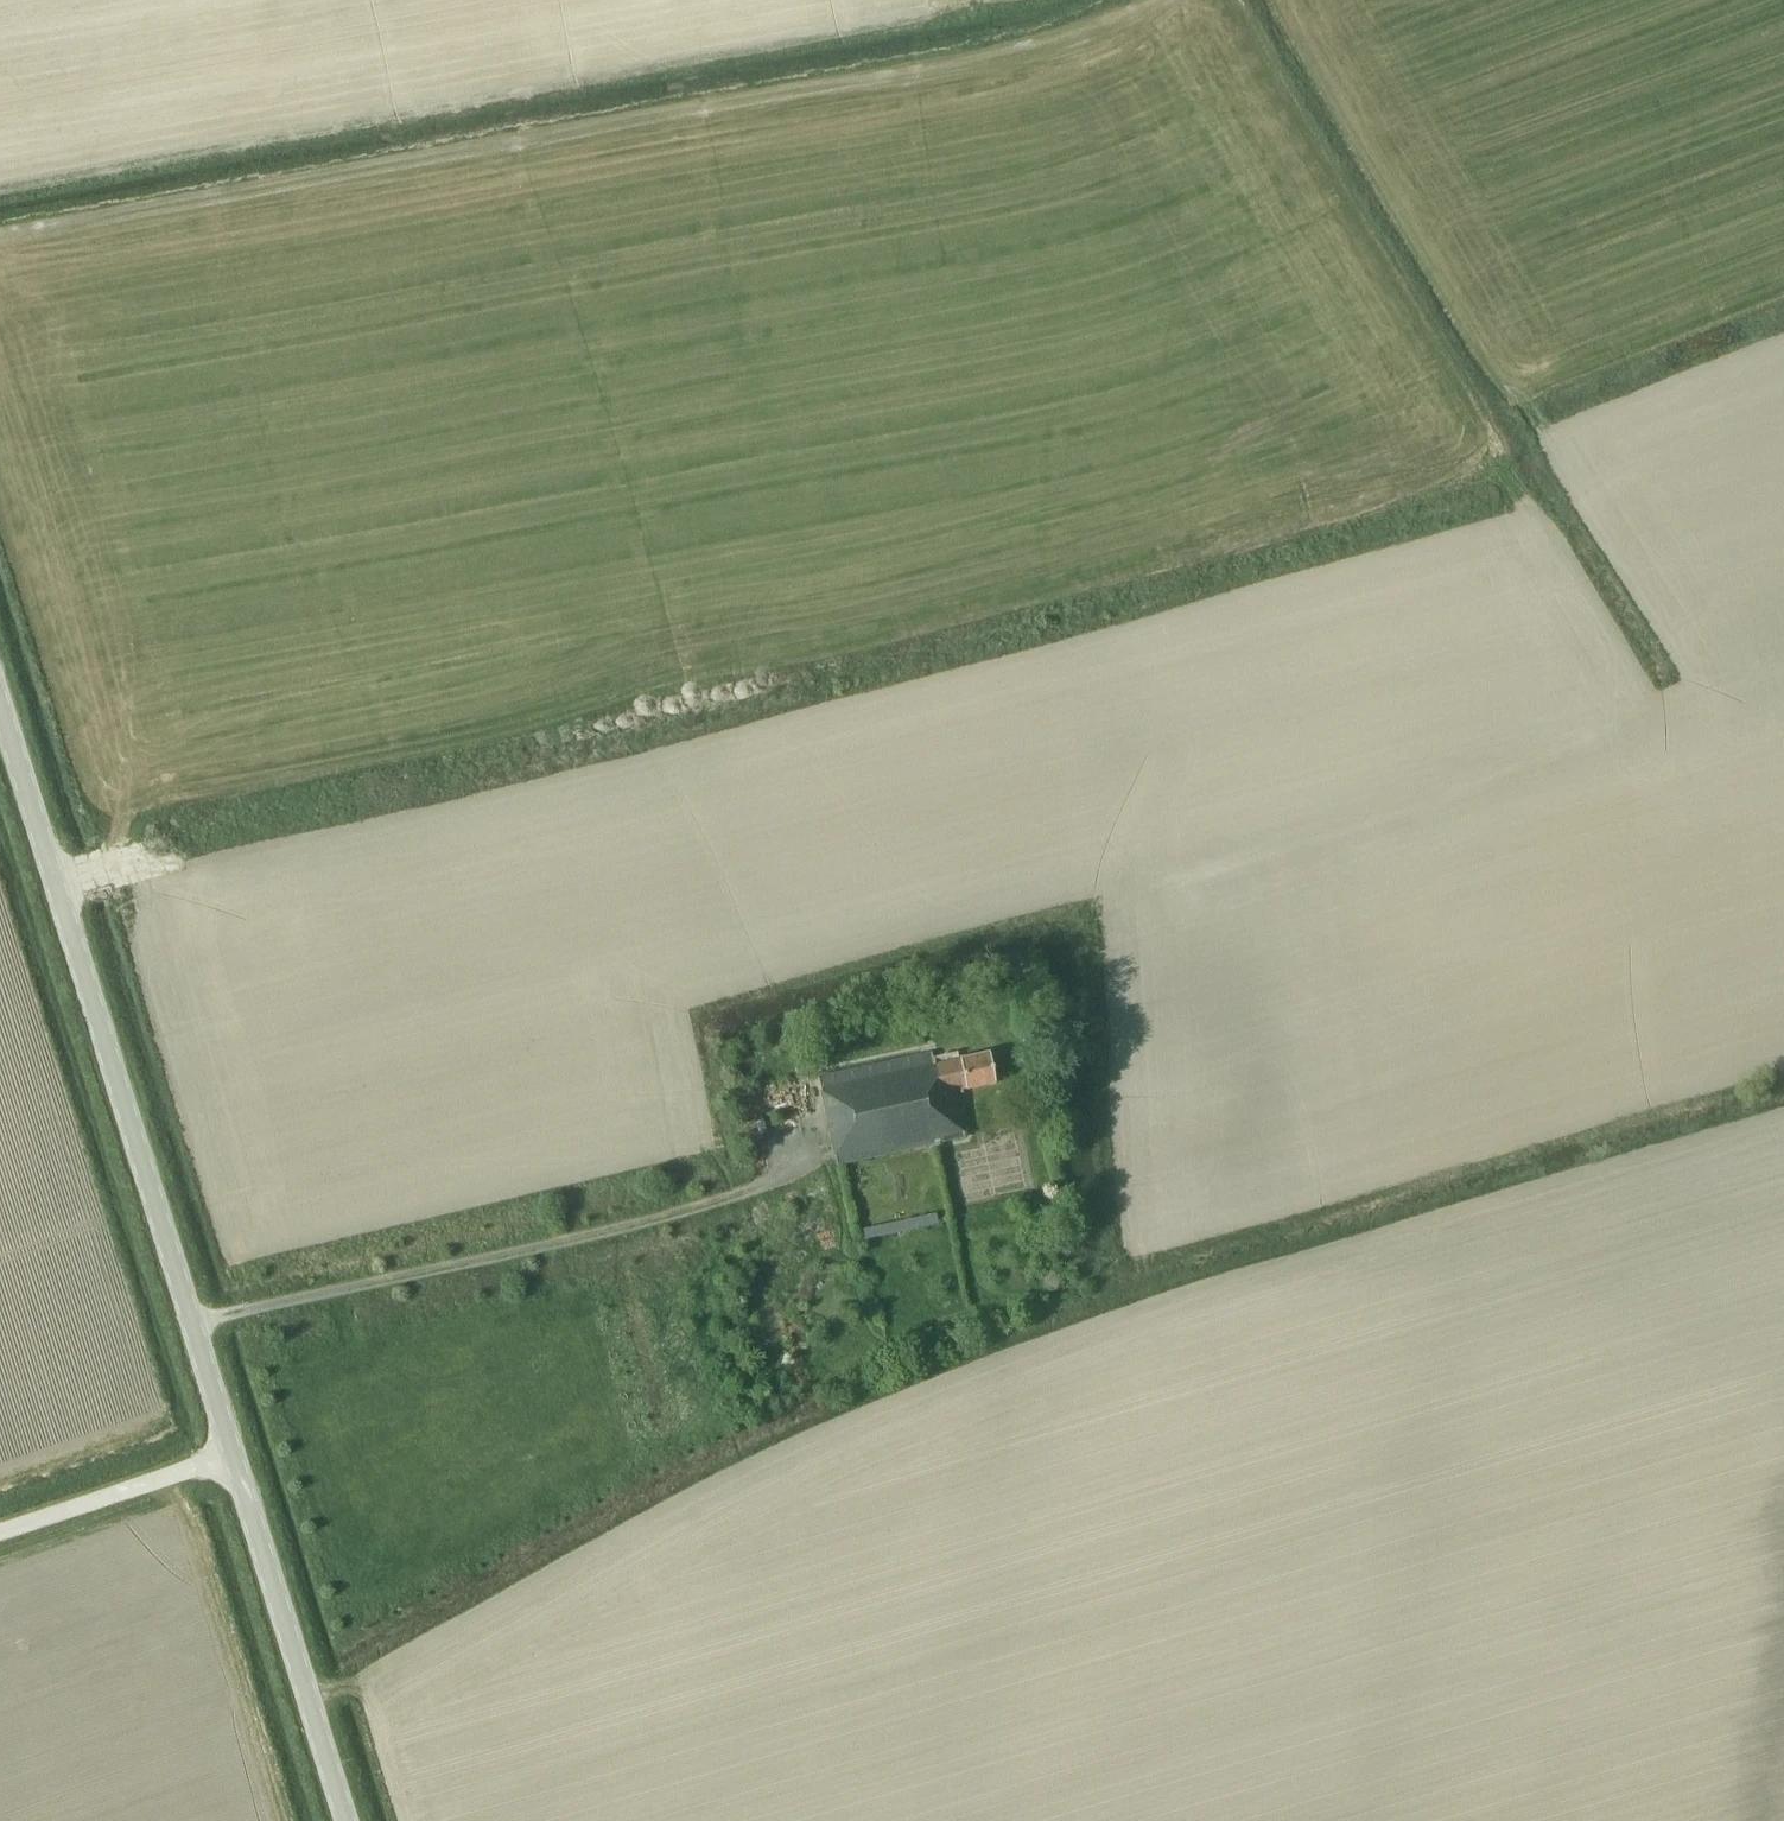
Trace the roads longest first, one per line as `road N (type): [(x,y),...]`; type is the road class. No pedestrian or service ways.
road 1 (track): [(0,243),(1020,53),(1126,21),(1164,0)]
road 2 (unclassified): [(349,1820),(0,696)]

